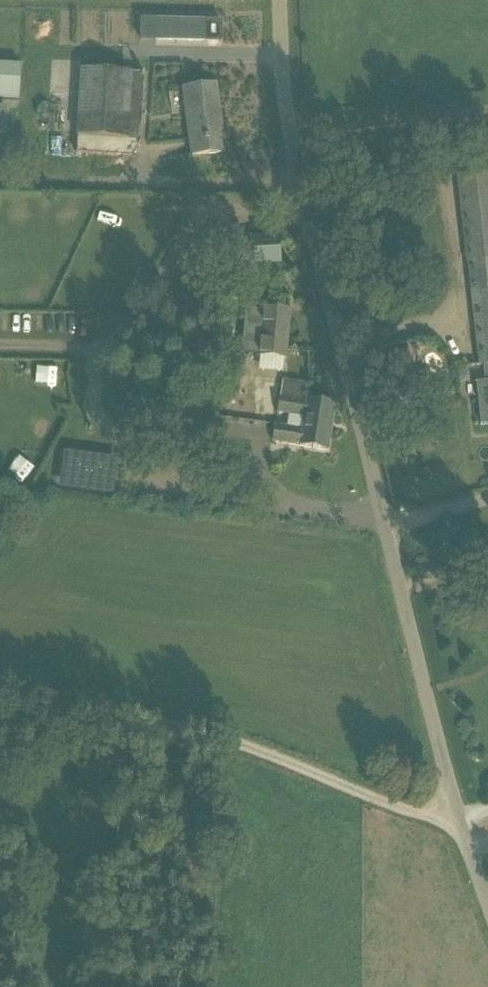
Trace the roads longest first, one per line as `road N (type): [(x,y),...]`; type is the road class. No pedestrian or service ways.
road 1 (unclassified): [(487,913),(460,832),(398,543),(297,158),(288,0)]
road 2 (track): [(460,832),(214,733),(0,700)]
road 3 (track): [(487,111),(392,114),(297,158)]

